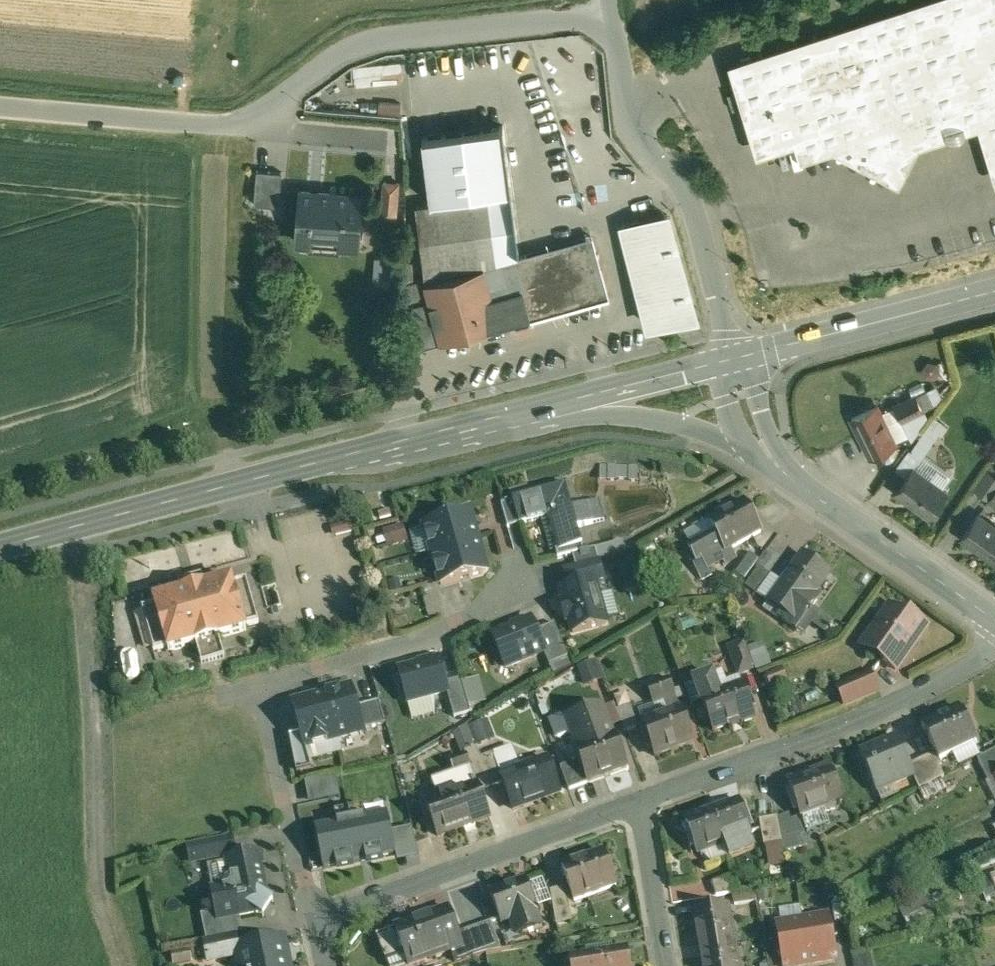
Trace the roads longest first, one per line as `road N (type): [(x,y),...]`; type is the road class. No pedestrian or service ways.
road 1 (unclassified): [(0,107),(231,121),(265,109),(356,44),(609,17)]
road 2 (secondary): [(0,547),(556,405)]
road 3 (residential): [(516,584),(472,620),(415,645),(263,689),(314,924)]
road 4 (track): [(81,525),(102,904),(118,965)]
road 5 (residential): [(994,647),(882,709),(640,804)]
road 6 (unclassified): [(609,17),(632,130),(648,157),(676,175),(692,205),(732,358)]
road 7 (residential): [(640,804),(314,924)]
road 8 (secondary): [(732,358),(994,290)]
road 9 (secondary): [(803,487),(994,620)]
road 10 (secondary): [(556,405),(686,426),(747,447)]
road 11 (secondary): [(556,405),(732,358)]
road 12 (residential): [(640,804),(667,965)]
road 13 (secondary): [(803,487),(732,358)]

